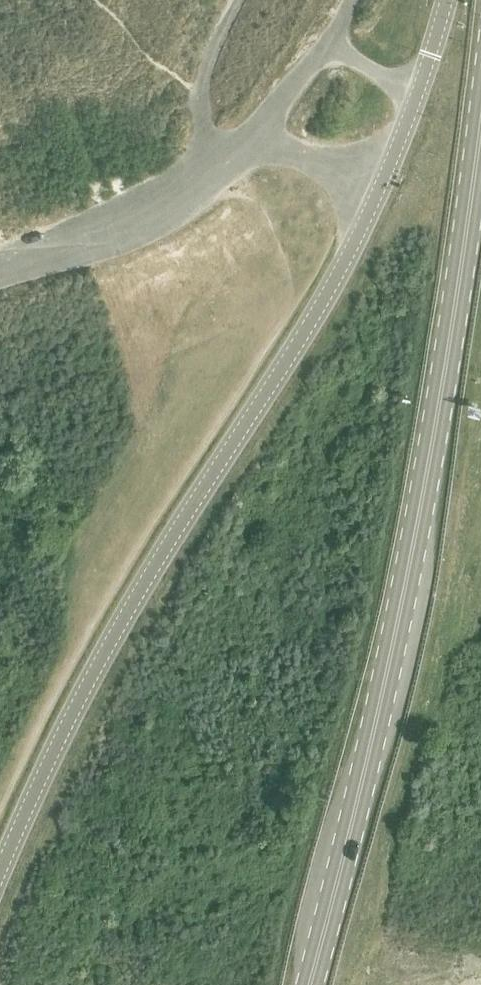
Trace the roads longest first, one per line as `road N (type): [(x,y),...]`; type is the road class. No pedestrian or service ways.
road 1 (primary): [(309,984),(404,591),(480,96)]
road 2 (unclassified): [(0,881),(120,628),(305,331),(383,180)]
road 3 (unclassified): [(0,275),(162,206),(253,139)]
road 4 (unclassified): [(253,139),(327,50),(418,90)]
road 5 (unclassified): [(253,139),(383,180)]

